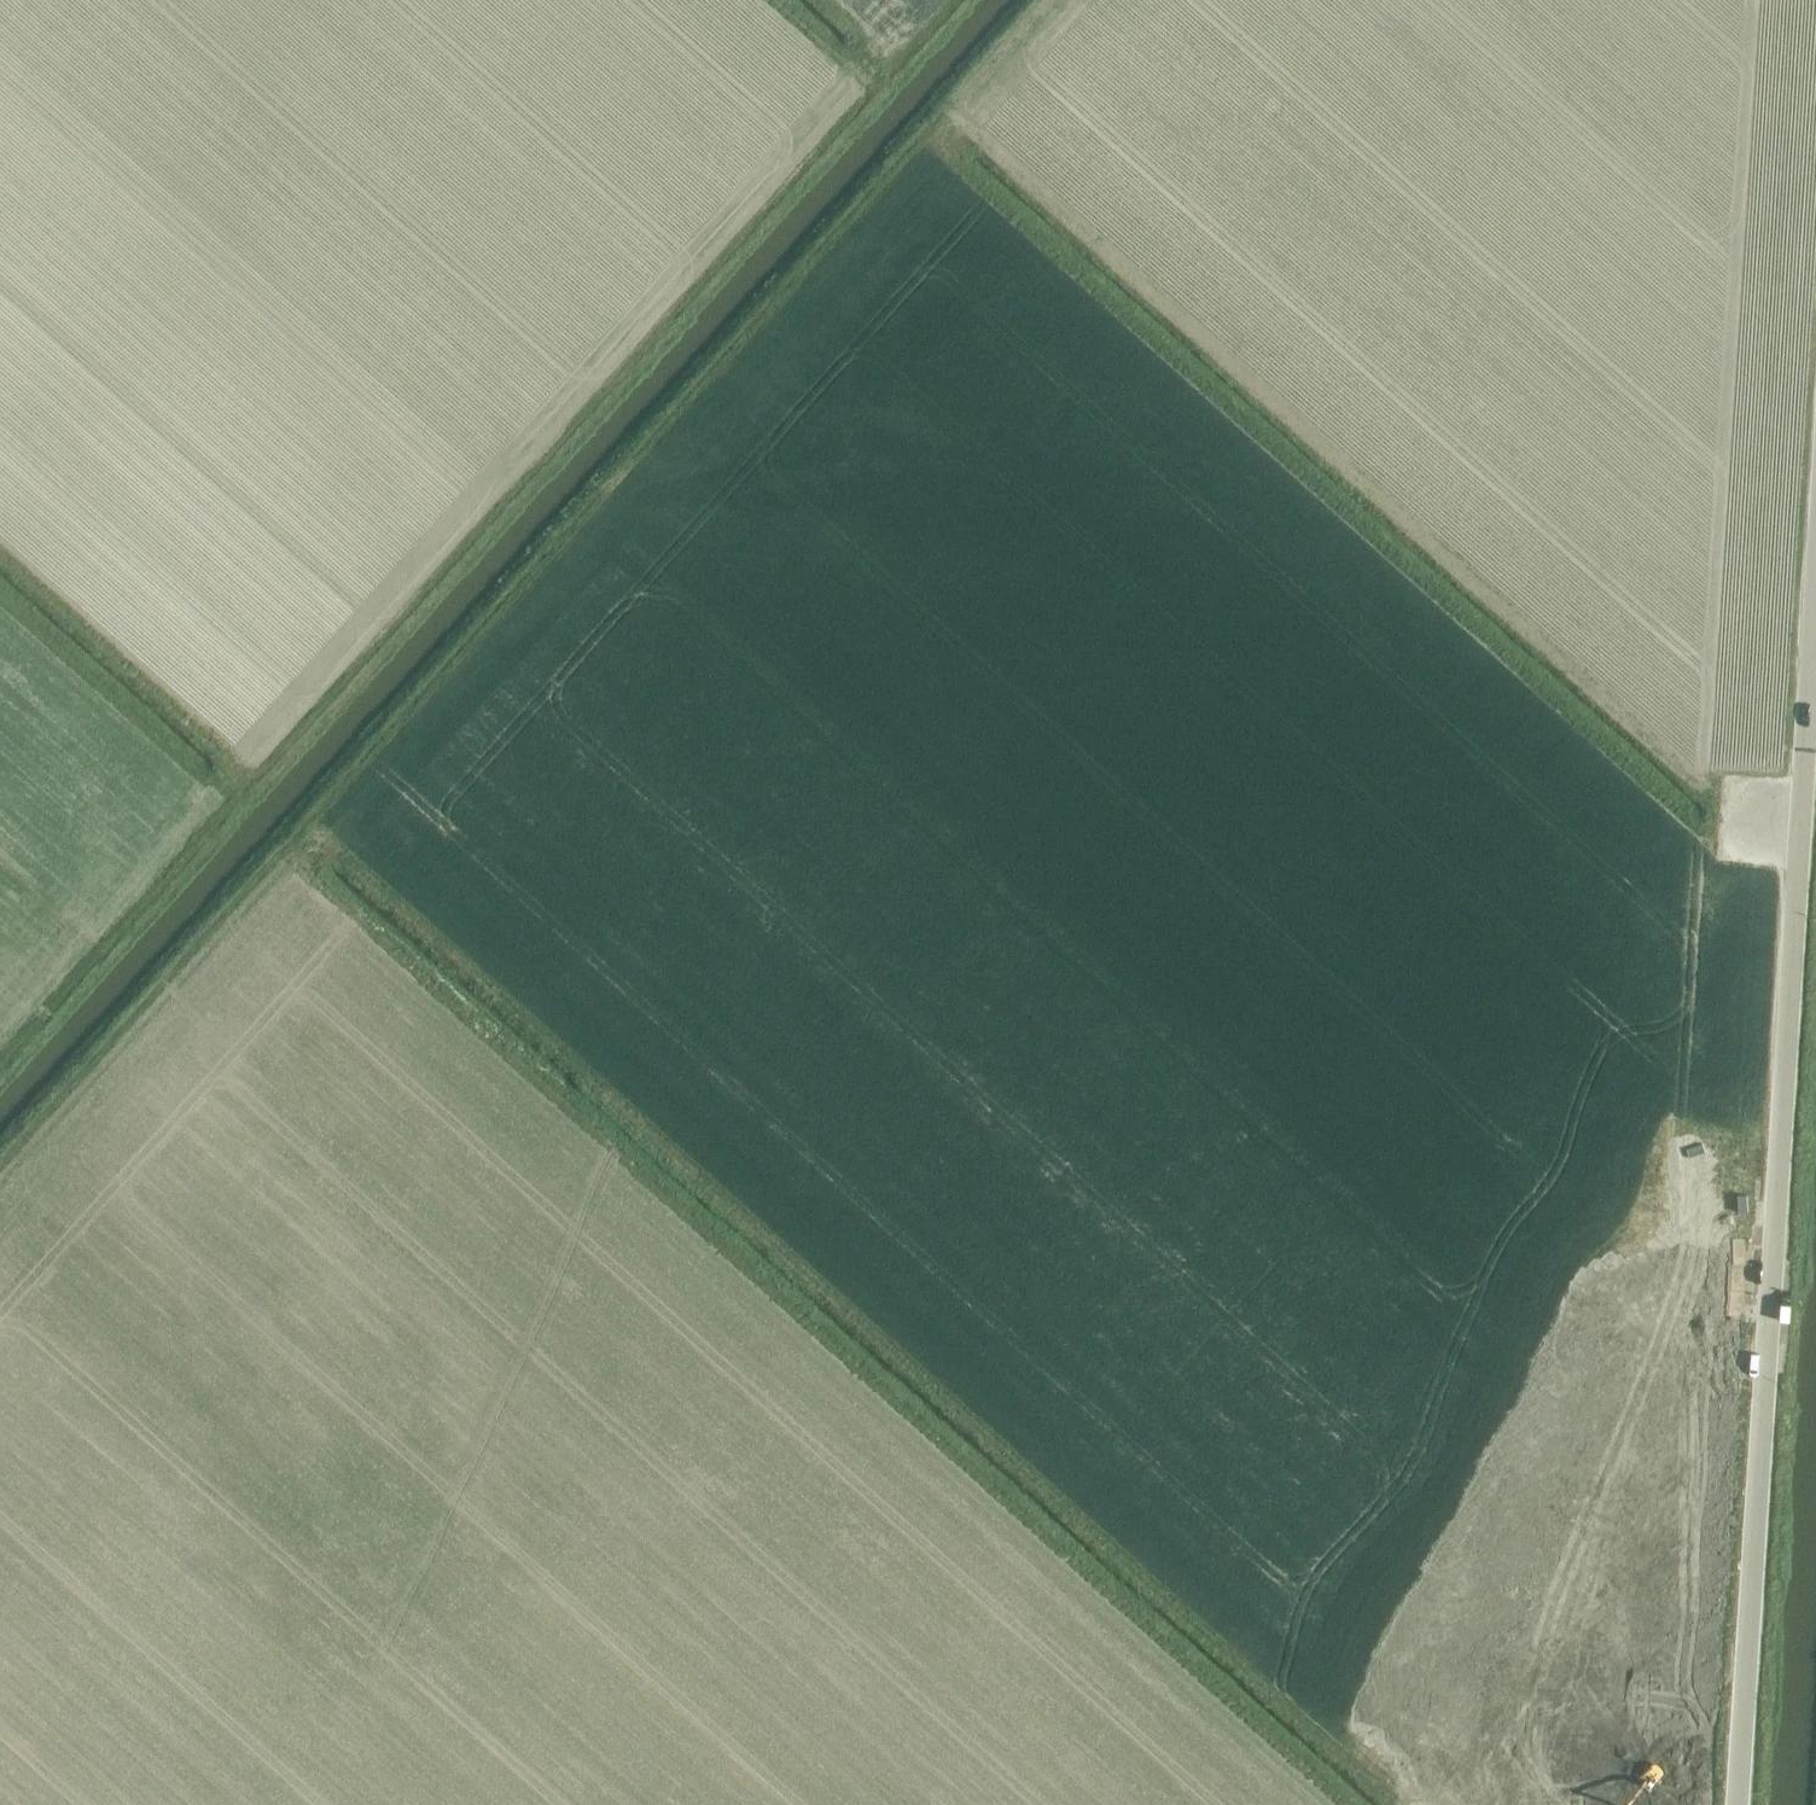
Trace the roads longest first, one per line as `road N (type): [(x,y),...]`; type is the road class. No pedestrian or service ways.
road 1 (unclassified): [(1739,1804),(1815,643)]

